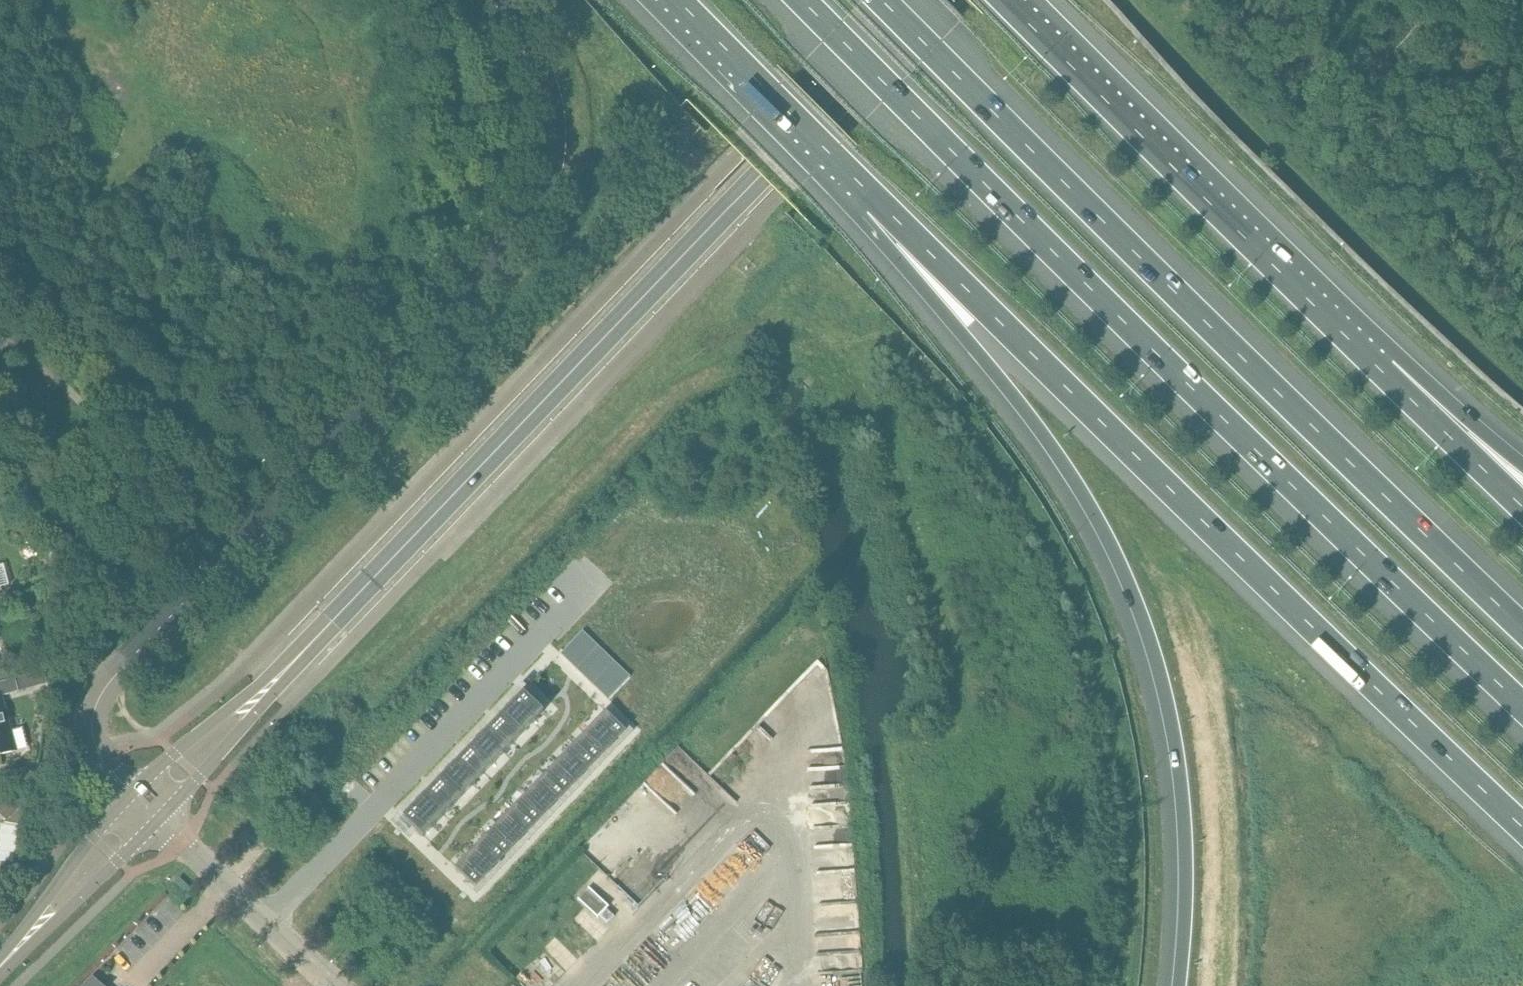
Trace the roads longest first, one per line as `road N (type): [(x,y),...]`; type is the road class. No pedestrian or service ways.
road 1 (motorway): [(804,0),(1522,703)]
road 2 (unclassified): [(133,790),(104,760),(94,735),(105,689),(501,254),(543,195),(553,115),(538,56),(504,0)]
road 3 (motorway): [(870,199),(1522,827)]
road 4 (tertiary): [(309,647),(932,0)]
road 5 (motorway): [(1522,627),(882,0)]
road 6 (motorway): [(870,199),(1056,453),(1146,627),(1181,784),(1178,985)]
road 7 (residential): [(265,919),(600,574)]
road 8 (motorway): [(1306,286),(1018,0)]
road 9 (motorway): [(1522,499),(1306,286)]
road 10 (motorway): [(1522,464),(1306,286)]
road 11 (motorway): [(678,0),(870,199)]
road 12 (tertiary): [(160,819),(309,647)]
road 13 (tertiary): [(309,647),(133,790)]
road 14 (tertiary): [(0,970),(160,819)]
road 15 (tertiary): [(133,790),(0,959)]
road 16 (unclassified): [(265,919),(160,819)]
road 17 (track): [(62,38),(114,132),(107,155)]

